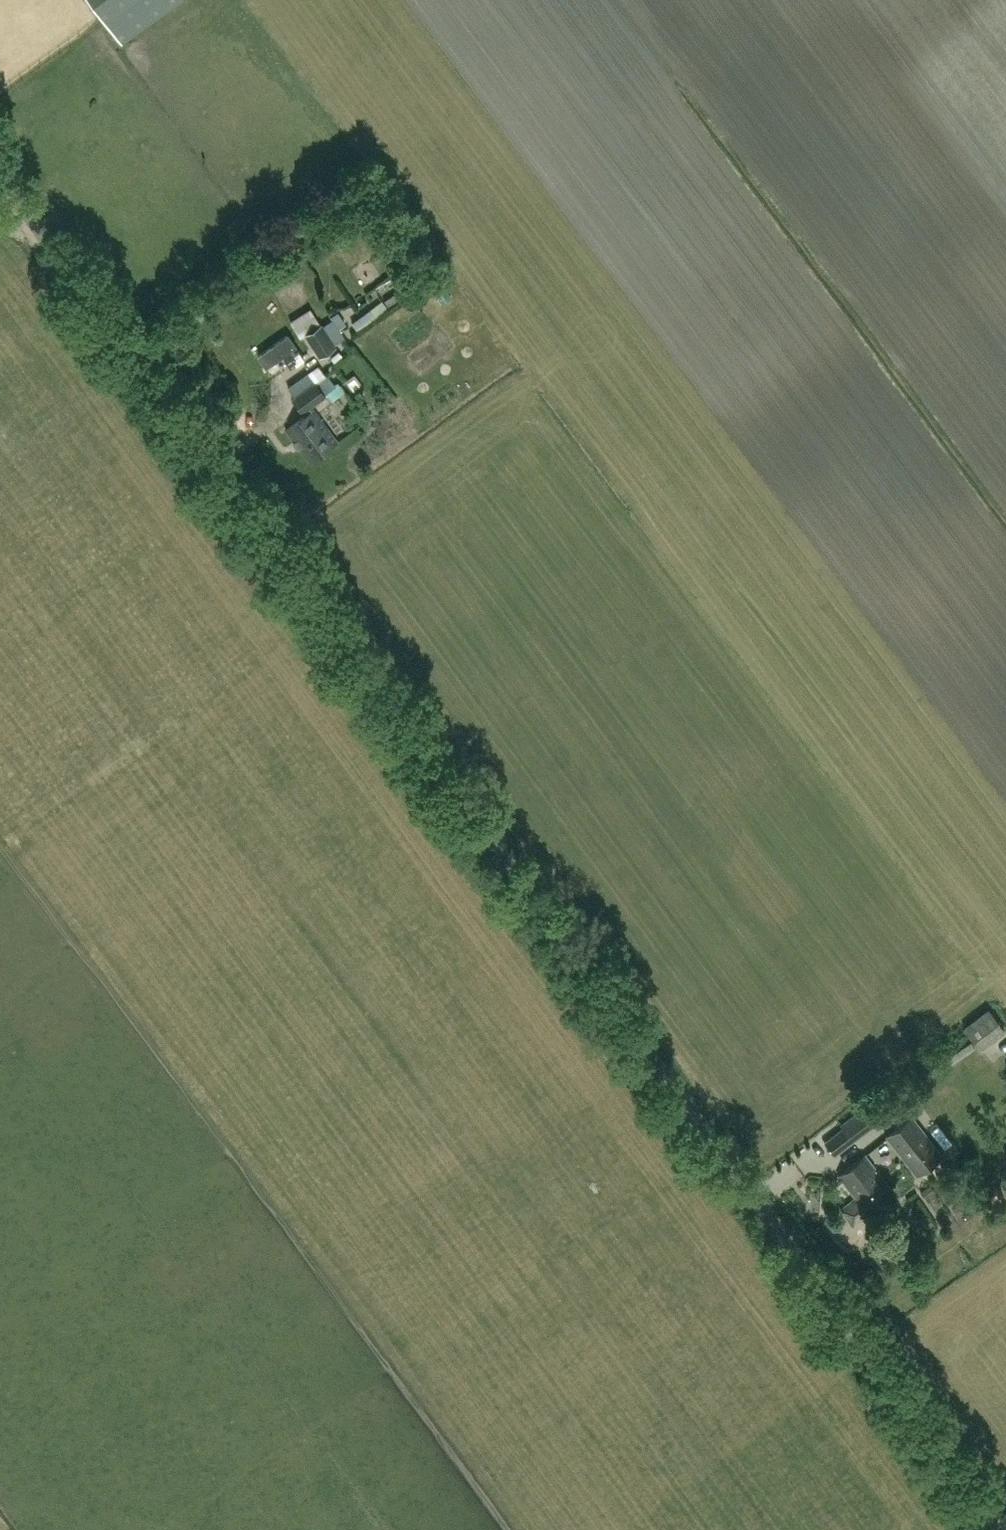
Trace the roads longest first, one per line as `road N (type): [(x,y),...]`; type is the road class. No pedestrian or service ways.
road 1 (unclassified): [(998,1529),(0,172)]

